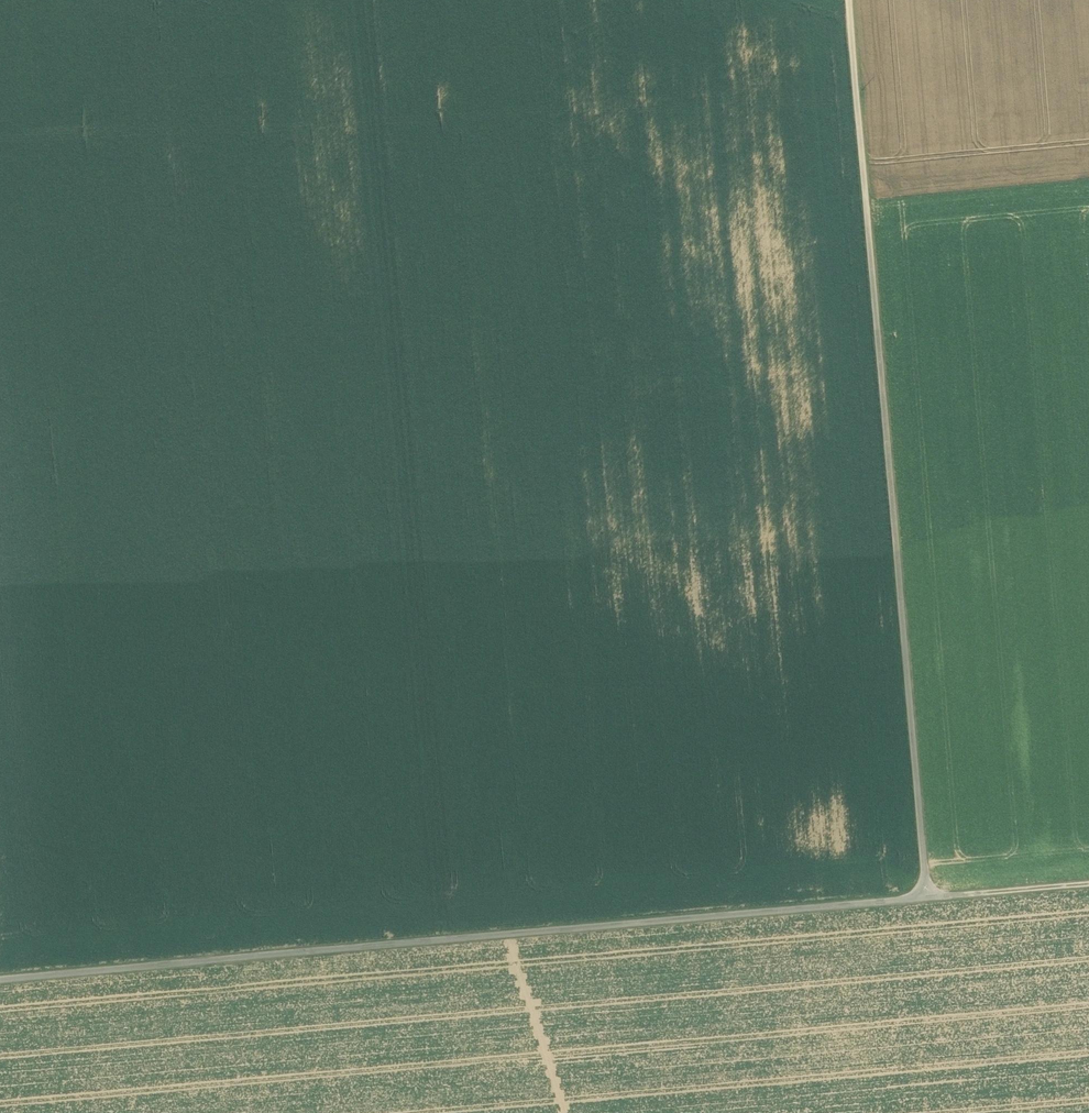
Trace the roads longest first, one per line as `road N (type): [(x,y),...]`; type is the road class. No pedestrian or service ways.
road 1 (track): [(849,0),(927,897),(0,980)]
road 2 (track): [(1088,883),(927,897)]

